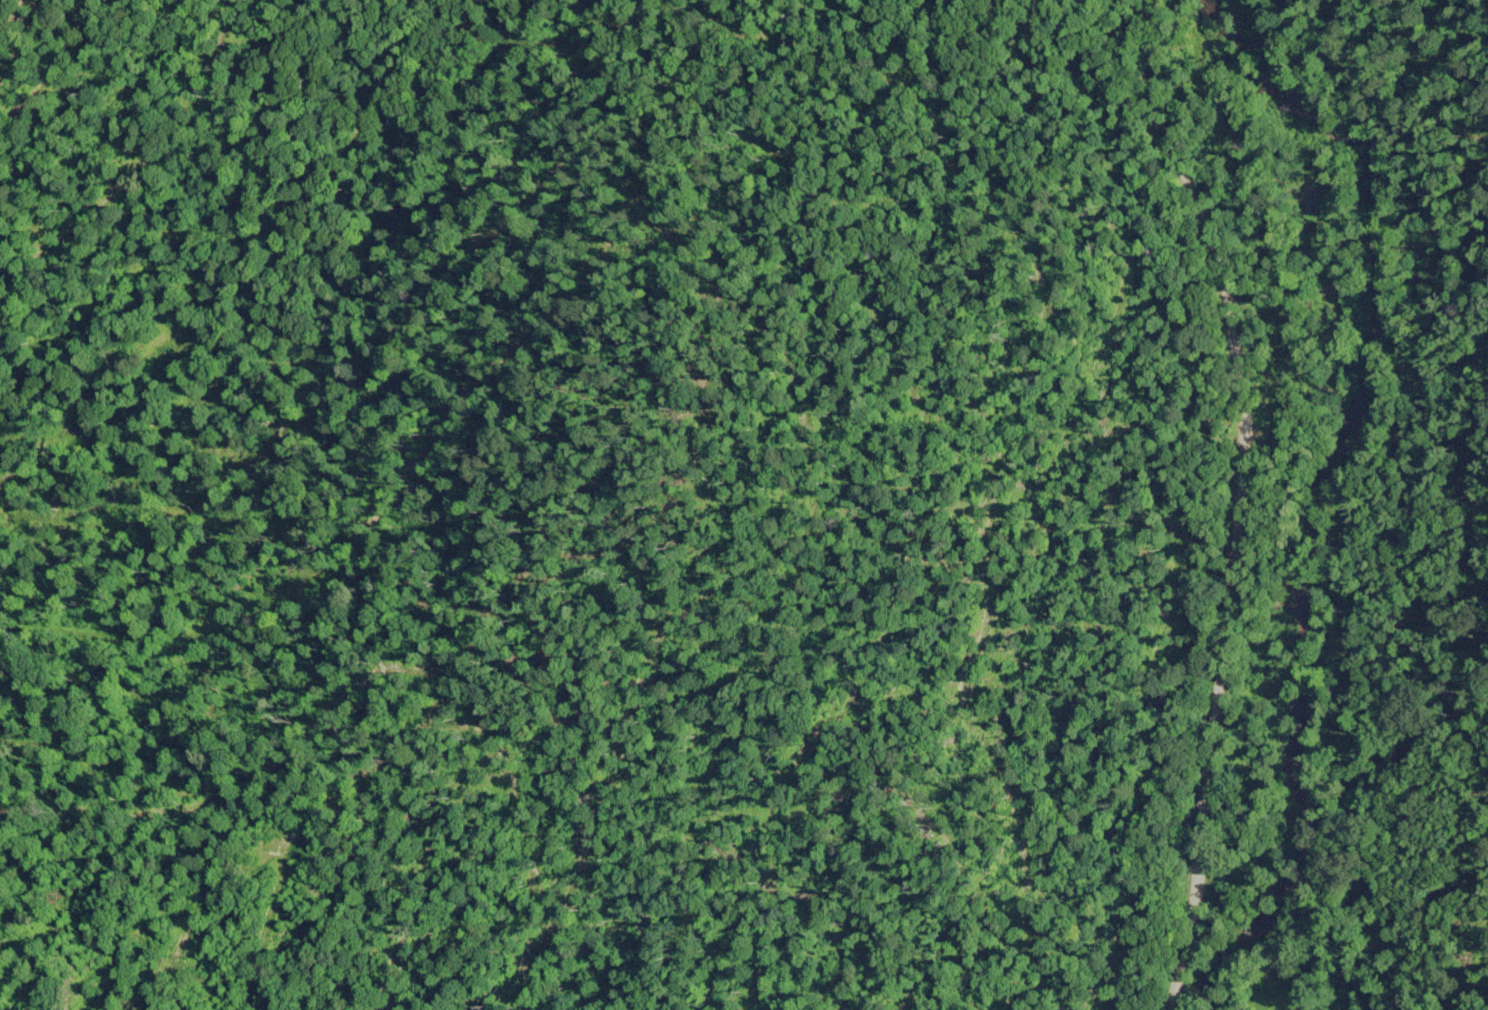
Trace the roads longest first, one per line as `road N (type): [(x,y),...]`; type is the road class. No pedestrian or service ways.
road 1 (residential): [(1220,670),(1244,436),(1231,309),(1163,134),(1081,0)]
road 2 (residential): [(1165,1009),(1191,926),(1220,670)]

